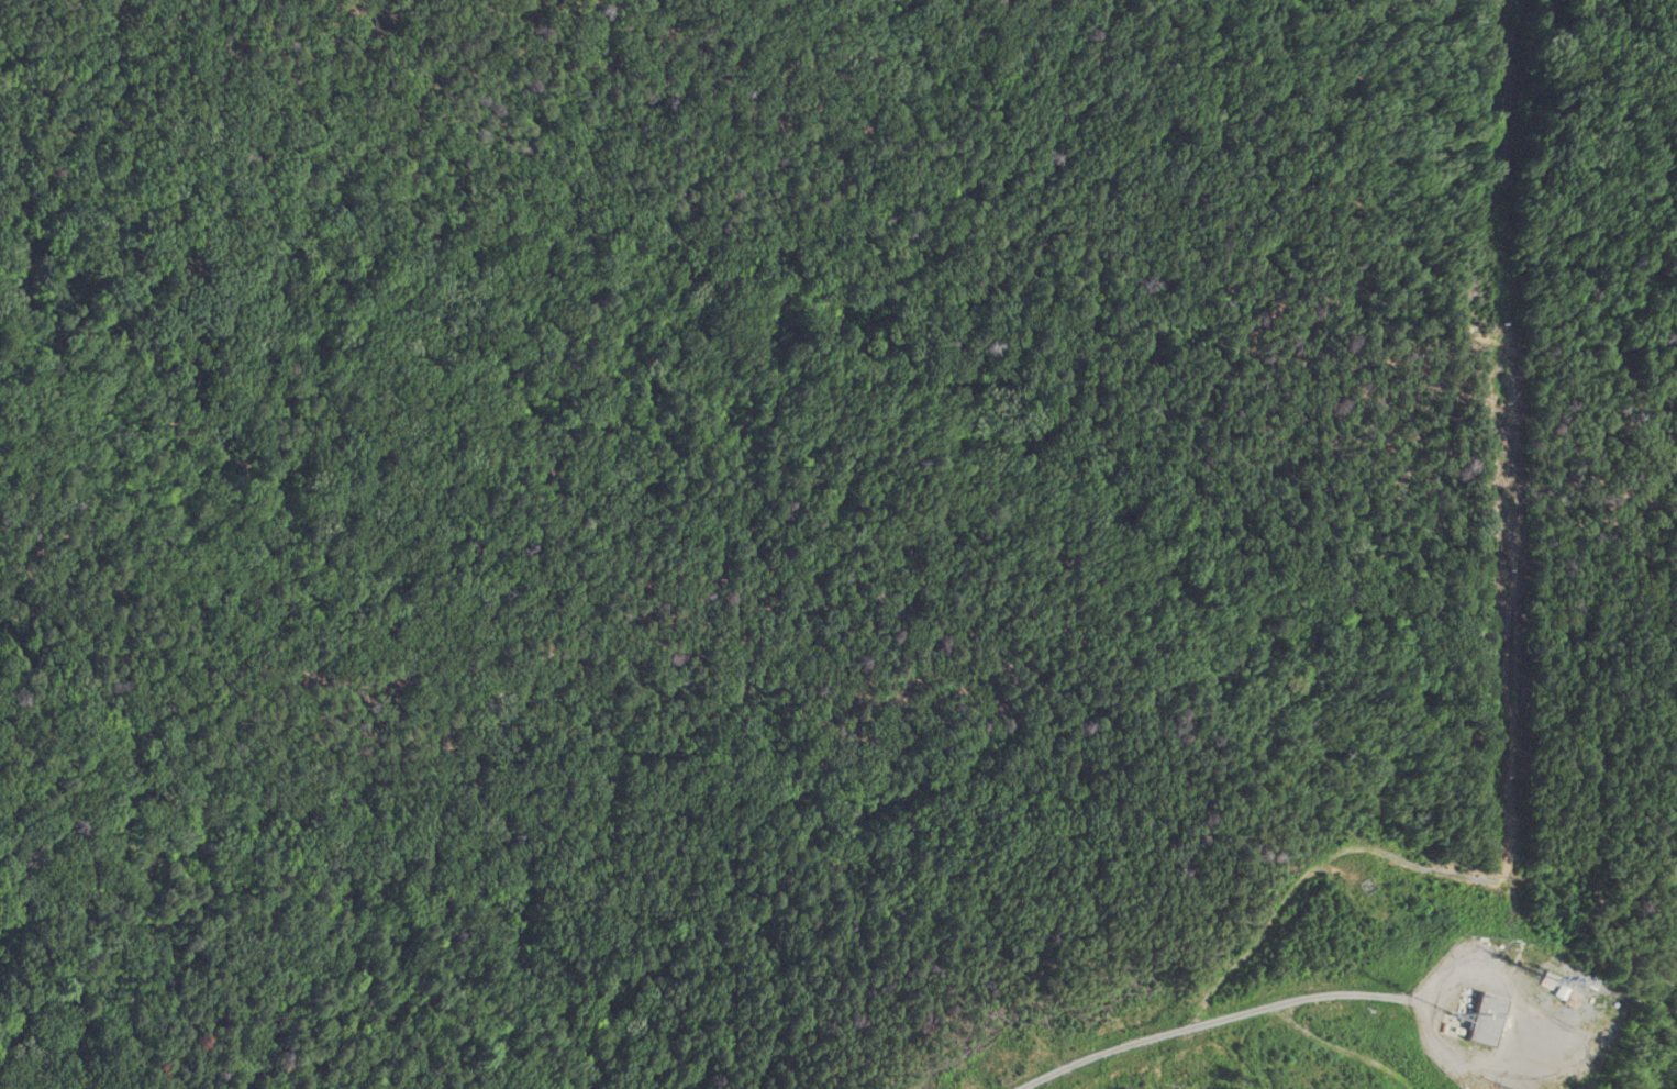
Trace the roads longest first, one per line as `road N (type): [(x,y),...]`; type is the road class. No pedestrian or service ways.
road 1 (track): [(1328,991),(1088,1062),(1023,1088)]

